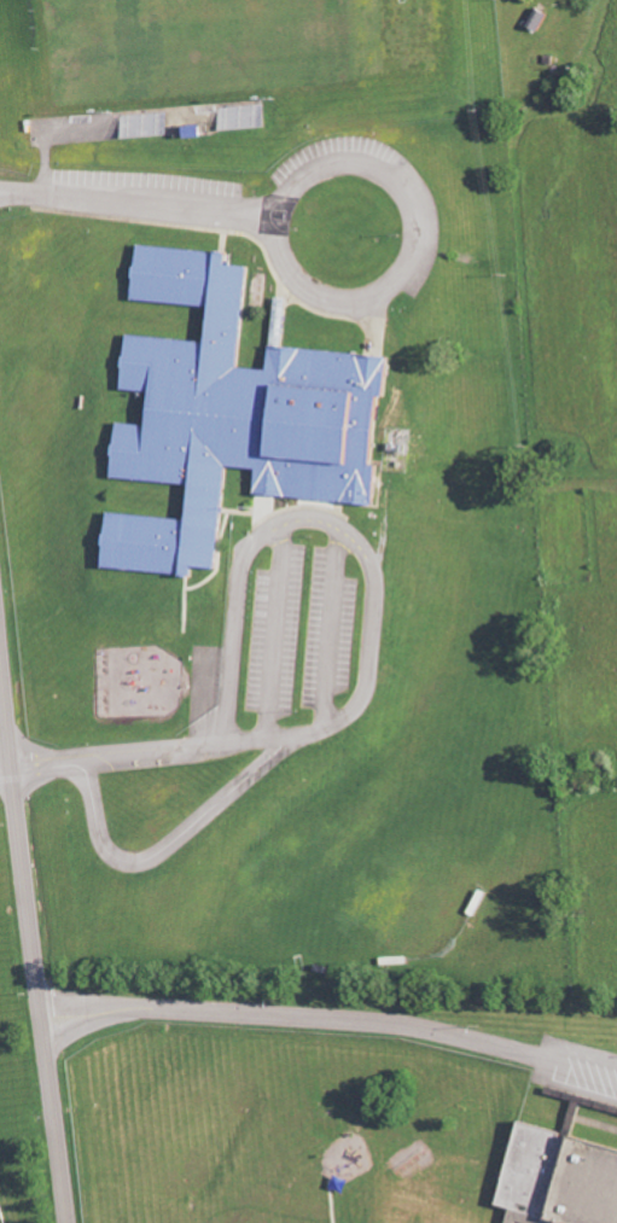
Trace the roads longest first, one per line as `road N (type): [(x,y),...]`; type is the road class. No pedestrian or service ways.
road 1 (residential): [(71,1222),(0,611)]

